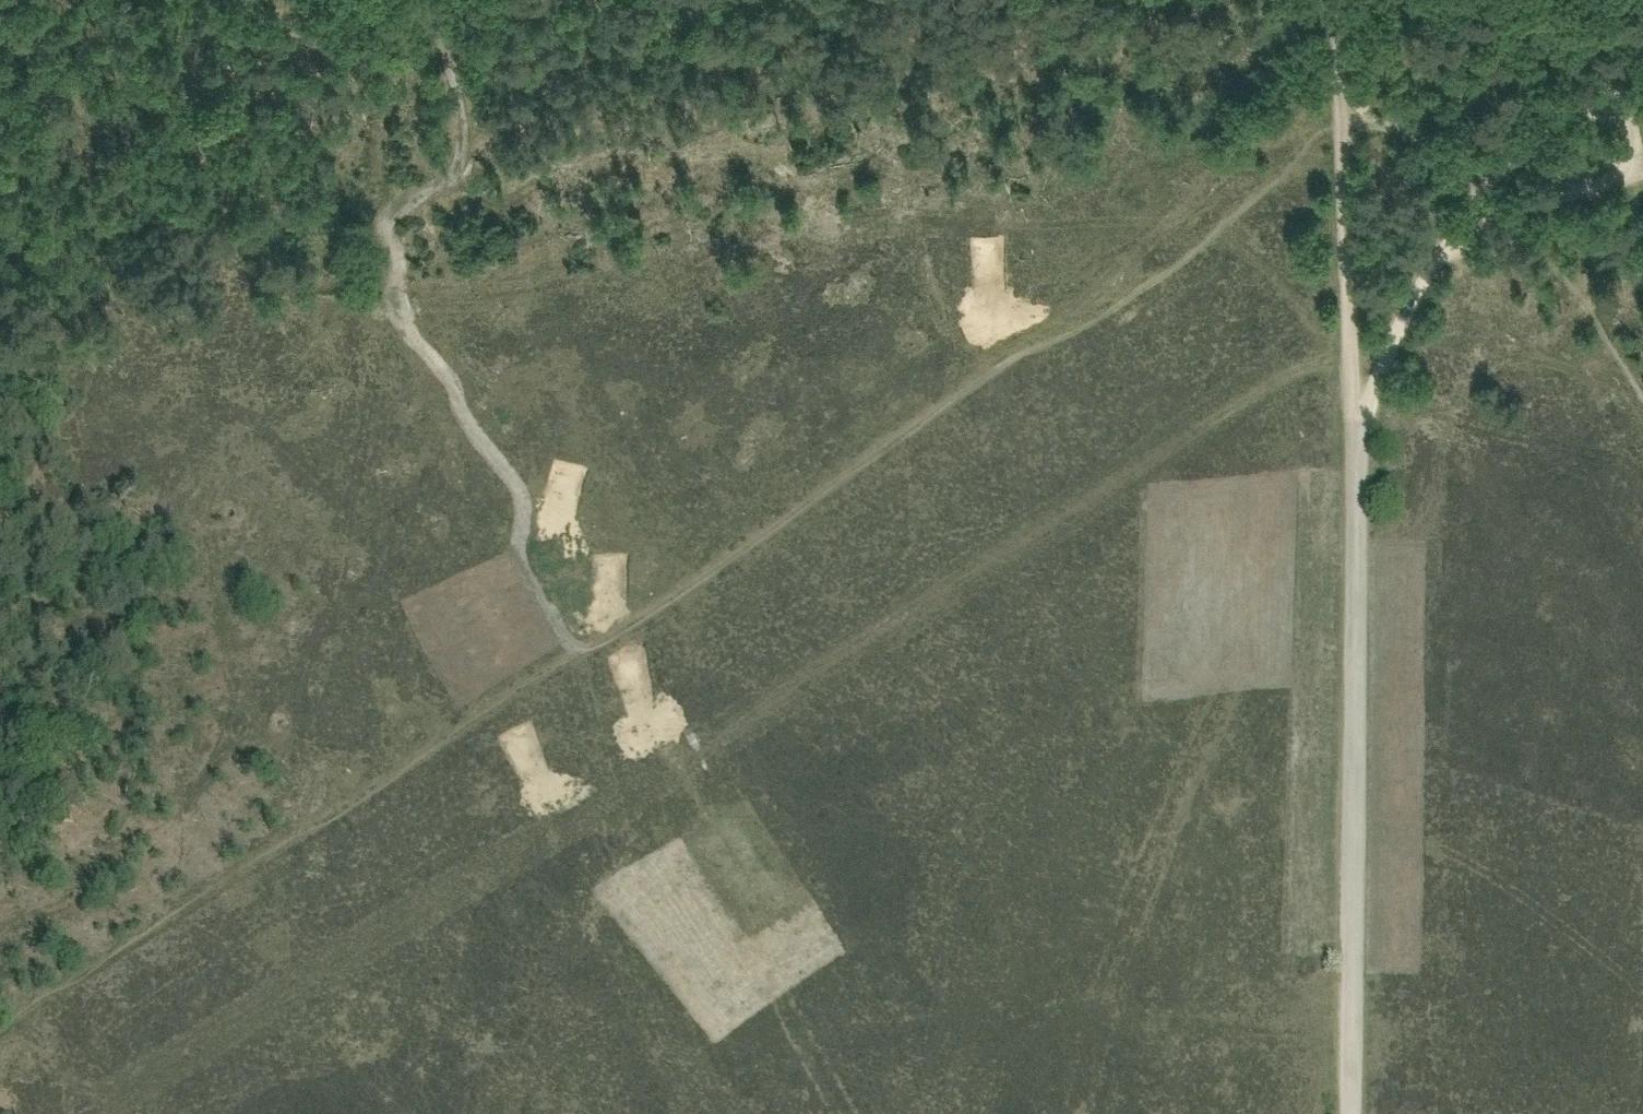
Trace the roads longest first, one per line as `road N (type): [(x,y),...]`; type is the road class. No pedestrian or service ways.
road 1 (track): [(1347,1113),(1357,443)]
road 2 (track): [(1357,443),(1417,288),(1446,245),(1536,143),(1606,93),(1639,48)]
road 3 (track): [(1357,443),(1343,0)]
road 4 (track): [(1343,96),(1505,81),(1634,55)]
road 5 (track): [(1446,245),(1627,170),(1619,134),(1595,100)]
road 6 (track): [(1343,108),(1489,192)]

